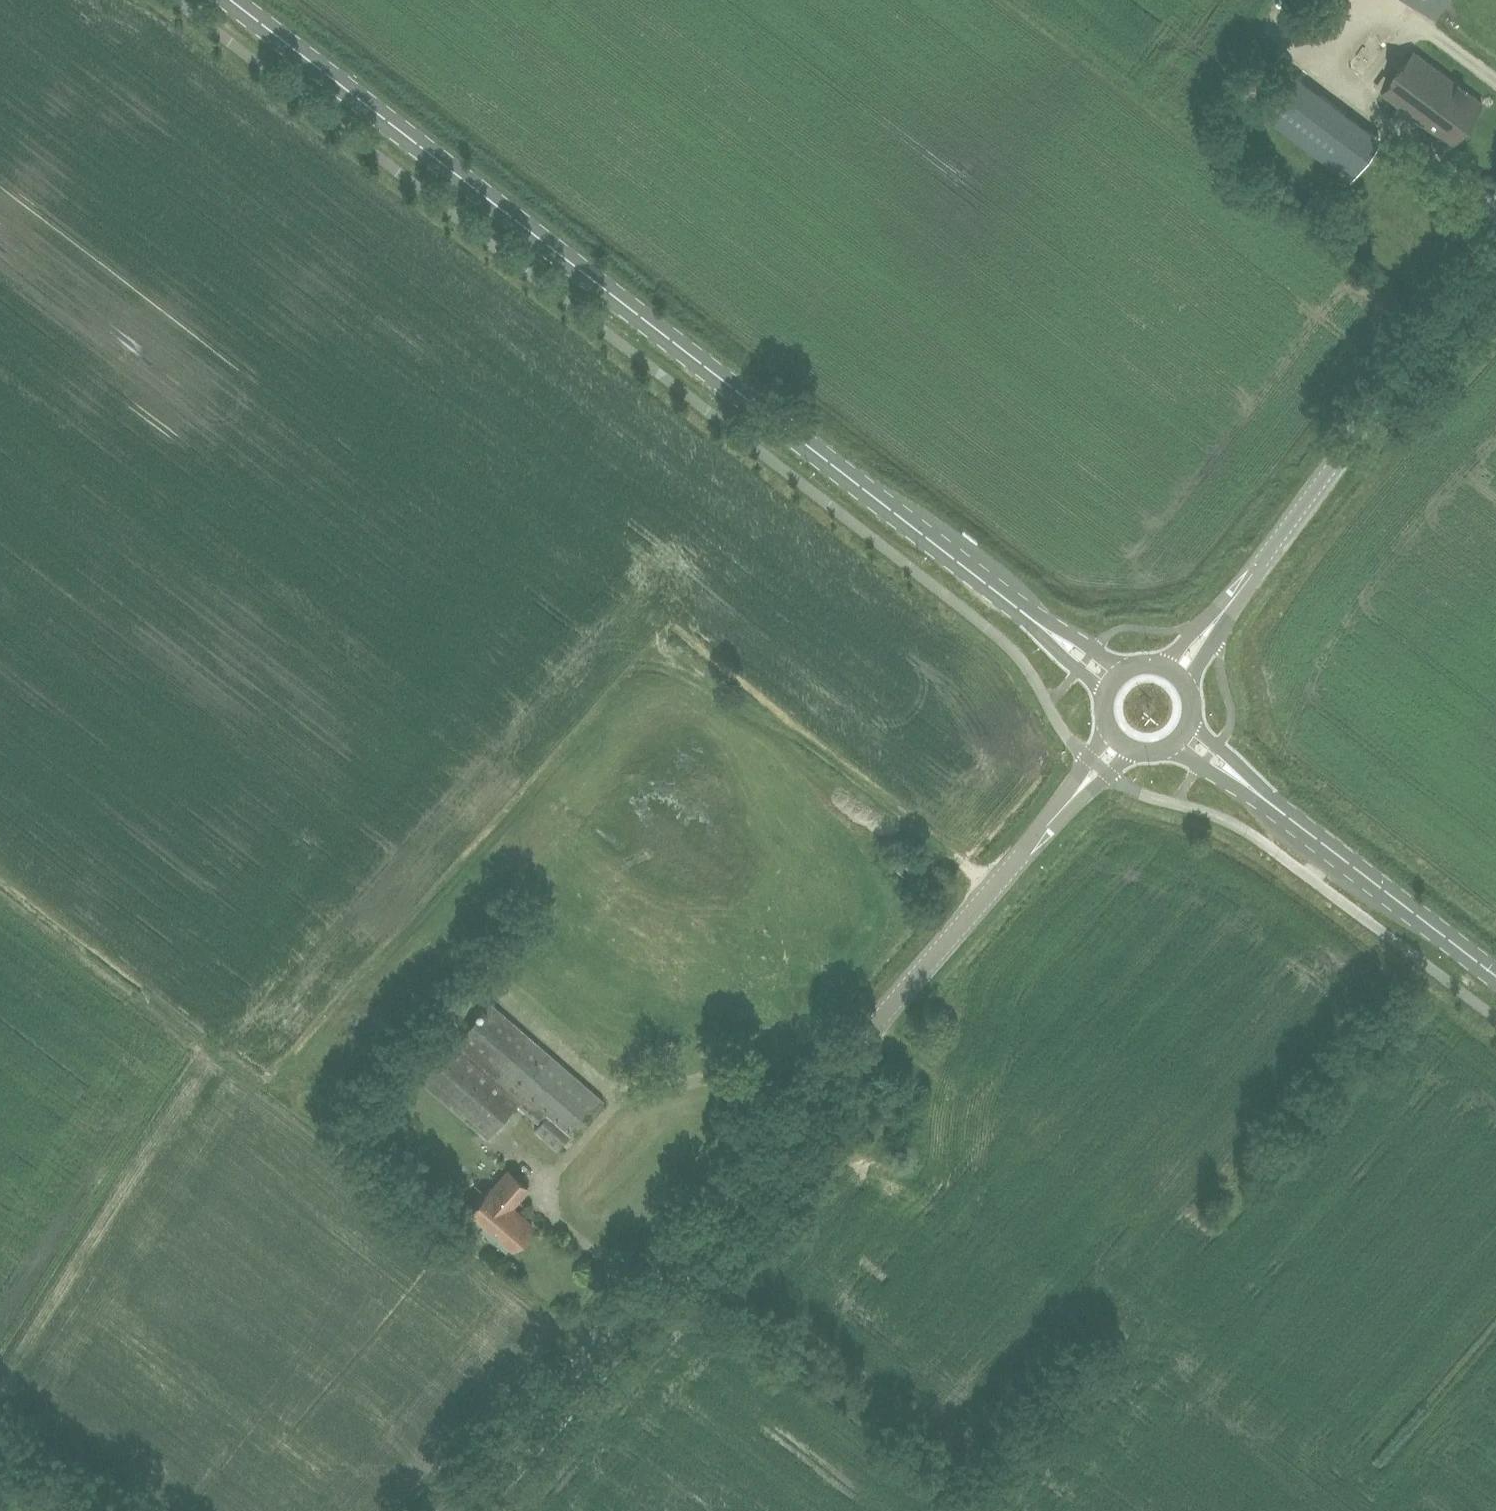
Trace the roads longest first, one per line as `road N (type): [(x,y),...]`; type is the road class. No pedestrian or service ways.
road 1 (tertiary): [(1114,683),(228,0)]
road 2 (tertiary): [(441,1510),(1122,741)]
road 3 (unclassified): [(1177,673),(1495,250)]
road 4 (tertiary): [(1495,978),(1184,736)]

